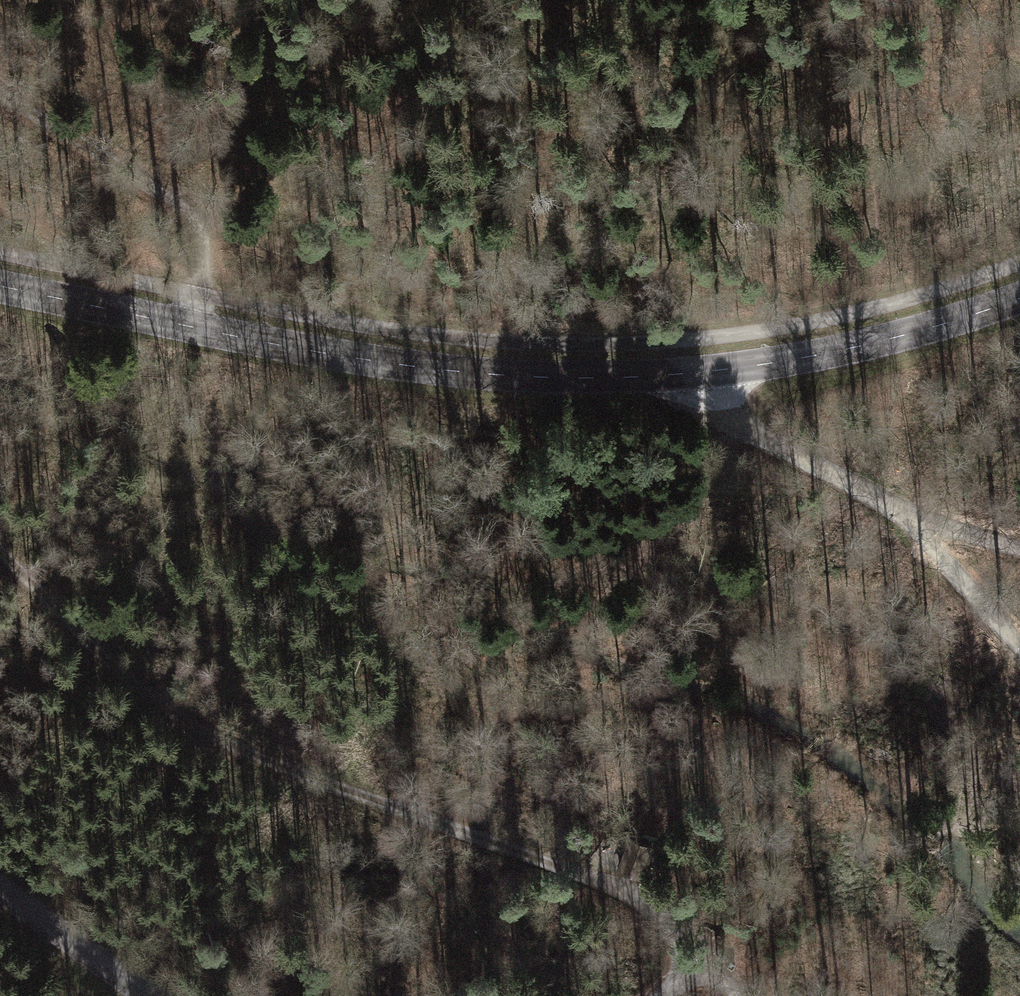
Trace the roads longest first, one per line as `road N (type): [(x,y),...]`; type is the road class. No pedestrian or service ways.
road 1 (tertiary): [(0,289),(385,366),(533,380),(689,378),(833,356),(1019,301)]
road 2 (track): [(0,558),(117,680),(209,740),(583,873),(656,908),(746,995)]
road 3 (track): [(1019,650),(905,509),(783,451),(689,378)]
road 4 (track): [(190,329),(198,265),(147,175),(0,86)]
road 5 (unclassified): [(142,995),(0,892)]
road 6 (track): [(905,509),(1019,547)]

